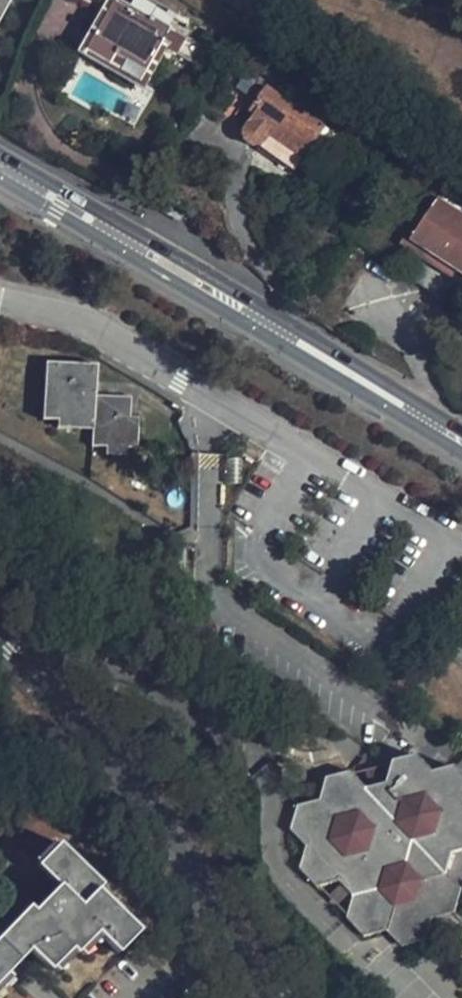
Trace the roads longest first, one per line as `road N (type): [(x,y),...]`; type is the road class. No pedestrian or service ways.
road 1 (tertiary): [(461,441),(0,169)]
road 2 (residential): [(0,634),(187,863),(254,972),(258,997)]

